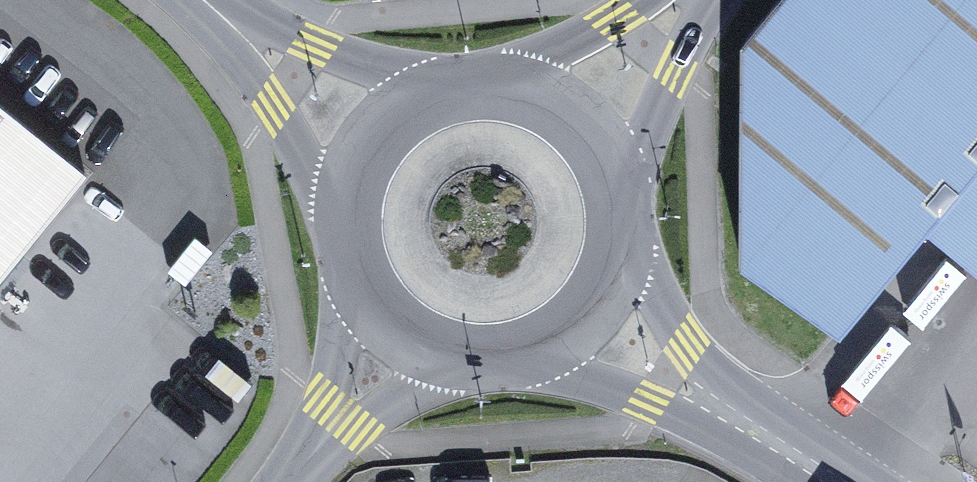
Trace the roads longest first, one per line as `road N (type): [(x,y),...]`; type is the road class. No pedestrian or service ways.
road 1 (primary): [(217,11),(335,221)]
road 2 (primary): [(521,362),(748,432)]
road 3 (primary): [(442,83),(217,11)]
road 4 (primary): [(748,432),(625,235)]
road 5 (primary): [(624,203),(704,0)]
road 6 (primary): [(624,203),(607,152),(572,111),(499,79)]
road 7 (primary): [(442,83),(374,124),(346,169),(335,221)]
road 8 (primary): [(521,362),(592,315),(625,235)]
road 9 (primary): [(650,0),(544,62),(499,79)]
road 10 (primary): [(347,280),(362,307),(407,348),(465,367)]
road 11 (residential): [(347,280),(341,417)]
road 12 (residential): [(341,417),(465,367)]

